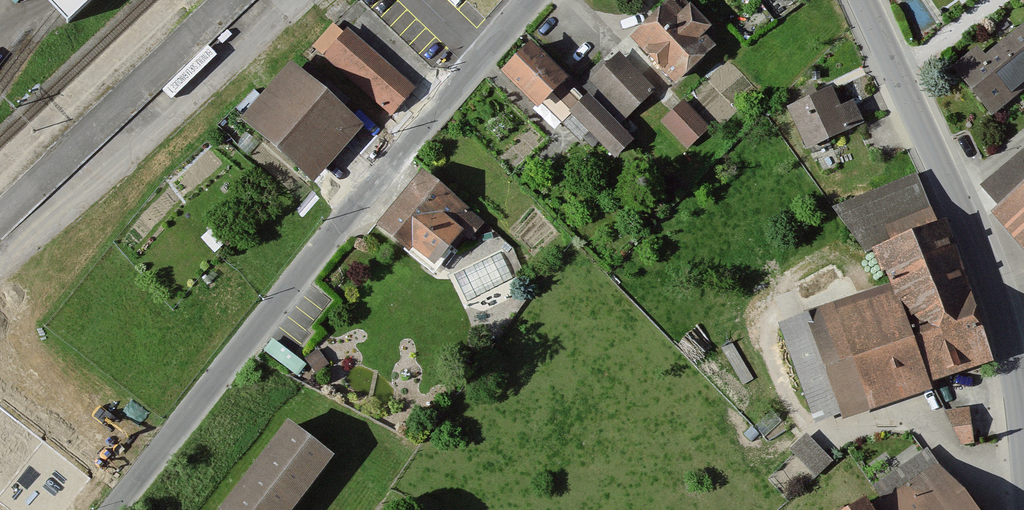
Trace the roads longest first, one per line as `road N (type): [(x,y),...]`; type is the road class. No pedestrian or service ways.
road 1 (residential): [(115,509),(525,0)]
road 2 (tertiary): [(1023,441),(992,268),(869,0)]

